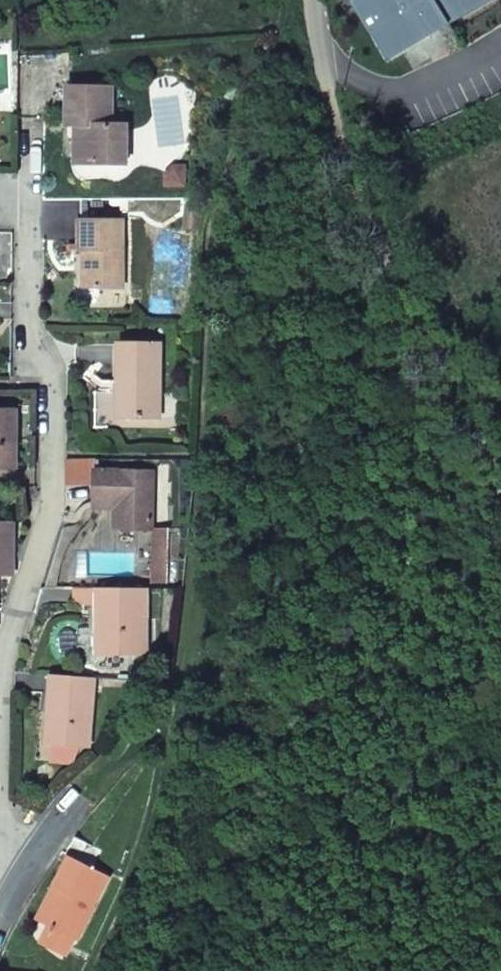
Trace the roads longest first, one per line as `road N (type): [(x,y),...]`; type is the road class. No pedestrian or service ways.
road 1 (residential): [(28,135),(26,324),(49,386),(50,501),(5,654),(0,698)]
road 2 (track): [(339,127),(450,392),(500,492)]
road 3 (residential): [(0,923),(89,798)]
road 4 (unclassified): [(315,0),(339,127)]

